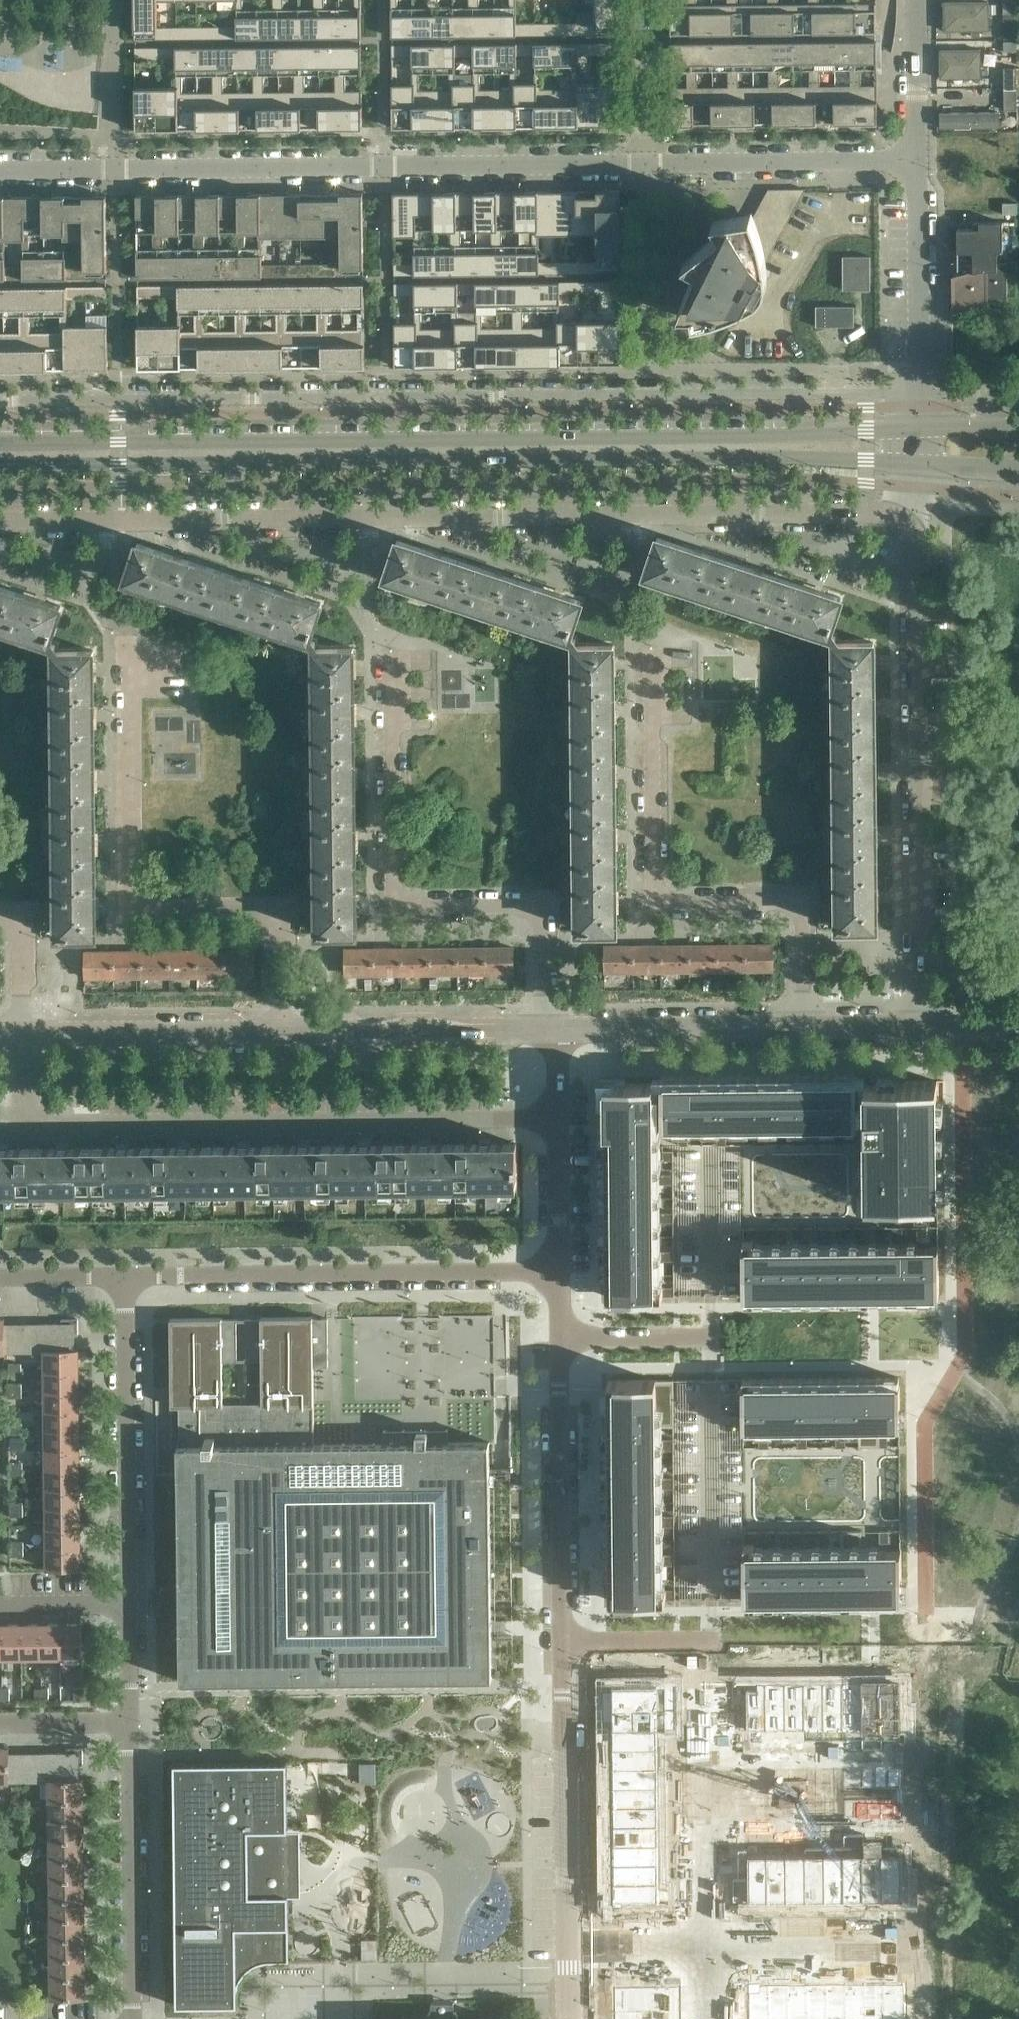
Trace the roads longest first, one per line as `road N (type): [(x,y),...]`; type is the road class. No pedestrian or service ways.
road 1 (residential): [(919,387),(0,398)]
road 2 (tertiary): [(918,426),(809,435),(0,442)]
road 3 (tertiary): [(0,465),(794,455),(918,462)]
road 4 (residential): [(0,167),(917,159)]
road 5 (residential): [(0,525),(886,511),(904,521)]
road 6 (residential): [(557,1115),(24,1122),(21,1036)]
road 7 (unclassified): [(923,1024),(915,537),(904,521)]
road 8 (residential): [(802,1026),(800,914),(791,903),(668,903),(651,888),(655,658)]
road 9 (residential): [(277,1033),(276,915),(265,905),(140,905),(132,888),(133,665)]
road 10 (residential): [(549,1030),(541,920),(531,910),(402,900),(395,881),(396,665)]
road 11 (residential): [(559,1269),(127,1278)]
road 12 (residential): [(134,1607),(127,1278)]
road 13 (residential): [(563,1640),(561,1338)]
road 14 (residential): [(566,1937),(563,1640)]
road 15 (residential): [(132,2018),(133,1721)]
road 16 (residential): [(277,1033),(549,1030)]
road 17 (residential): [(21,1036),(277,1033)]
road 18 (residential): [(549,1030),(802,1026)]
road 19 (unclassified): [(919,387),(917,159)]
road 20 (unclassified): [(917,159),(917,0)]
road 21 (residential): [(559,1269),(557,1115)]
road 22 (residential): [(563,1640),(712,1640)]
road 23 (residential): [(561,1338),(709,1336)]
road 24 (residential): [(714,1937),(566,1937)]
road 25 (residential): [(134,1607),(0,1608)]
road 26 (residential): [(133,1721),(0,1722)]
road 27 (residential): [(127,1278),(0,1279)]
road 28 (residential): [(21,1036),(22,952),(13,926),(0,918)]
road 29 (residential): [(802,1026),(923,1024)]

